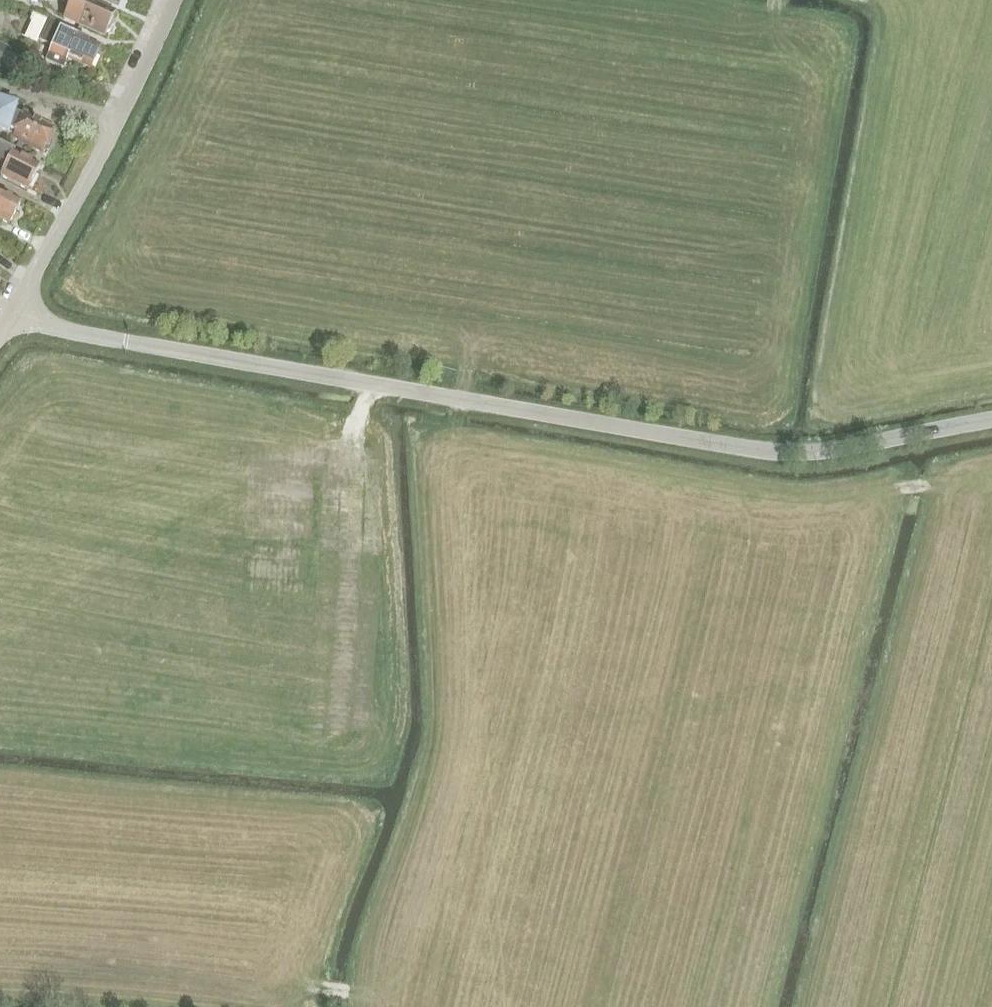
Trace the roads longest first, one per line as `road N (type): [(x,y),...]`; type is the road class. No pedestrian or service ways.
road 1 (unclassified): [(991,420),(837,449),(770,452),(125,343),(13,310)]
road 2 (unclassified): [(13,310),(97,163),(174,0)]
road 3 (track): [(118,121),(0,85)]

